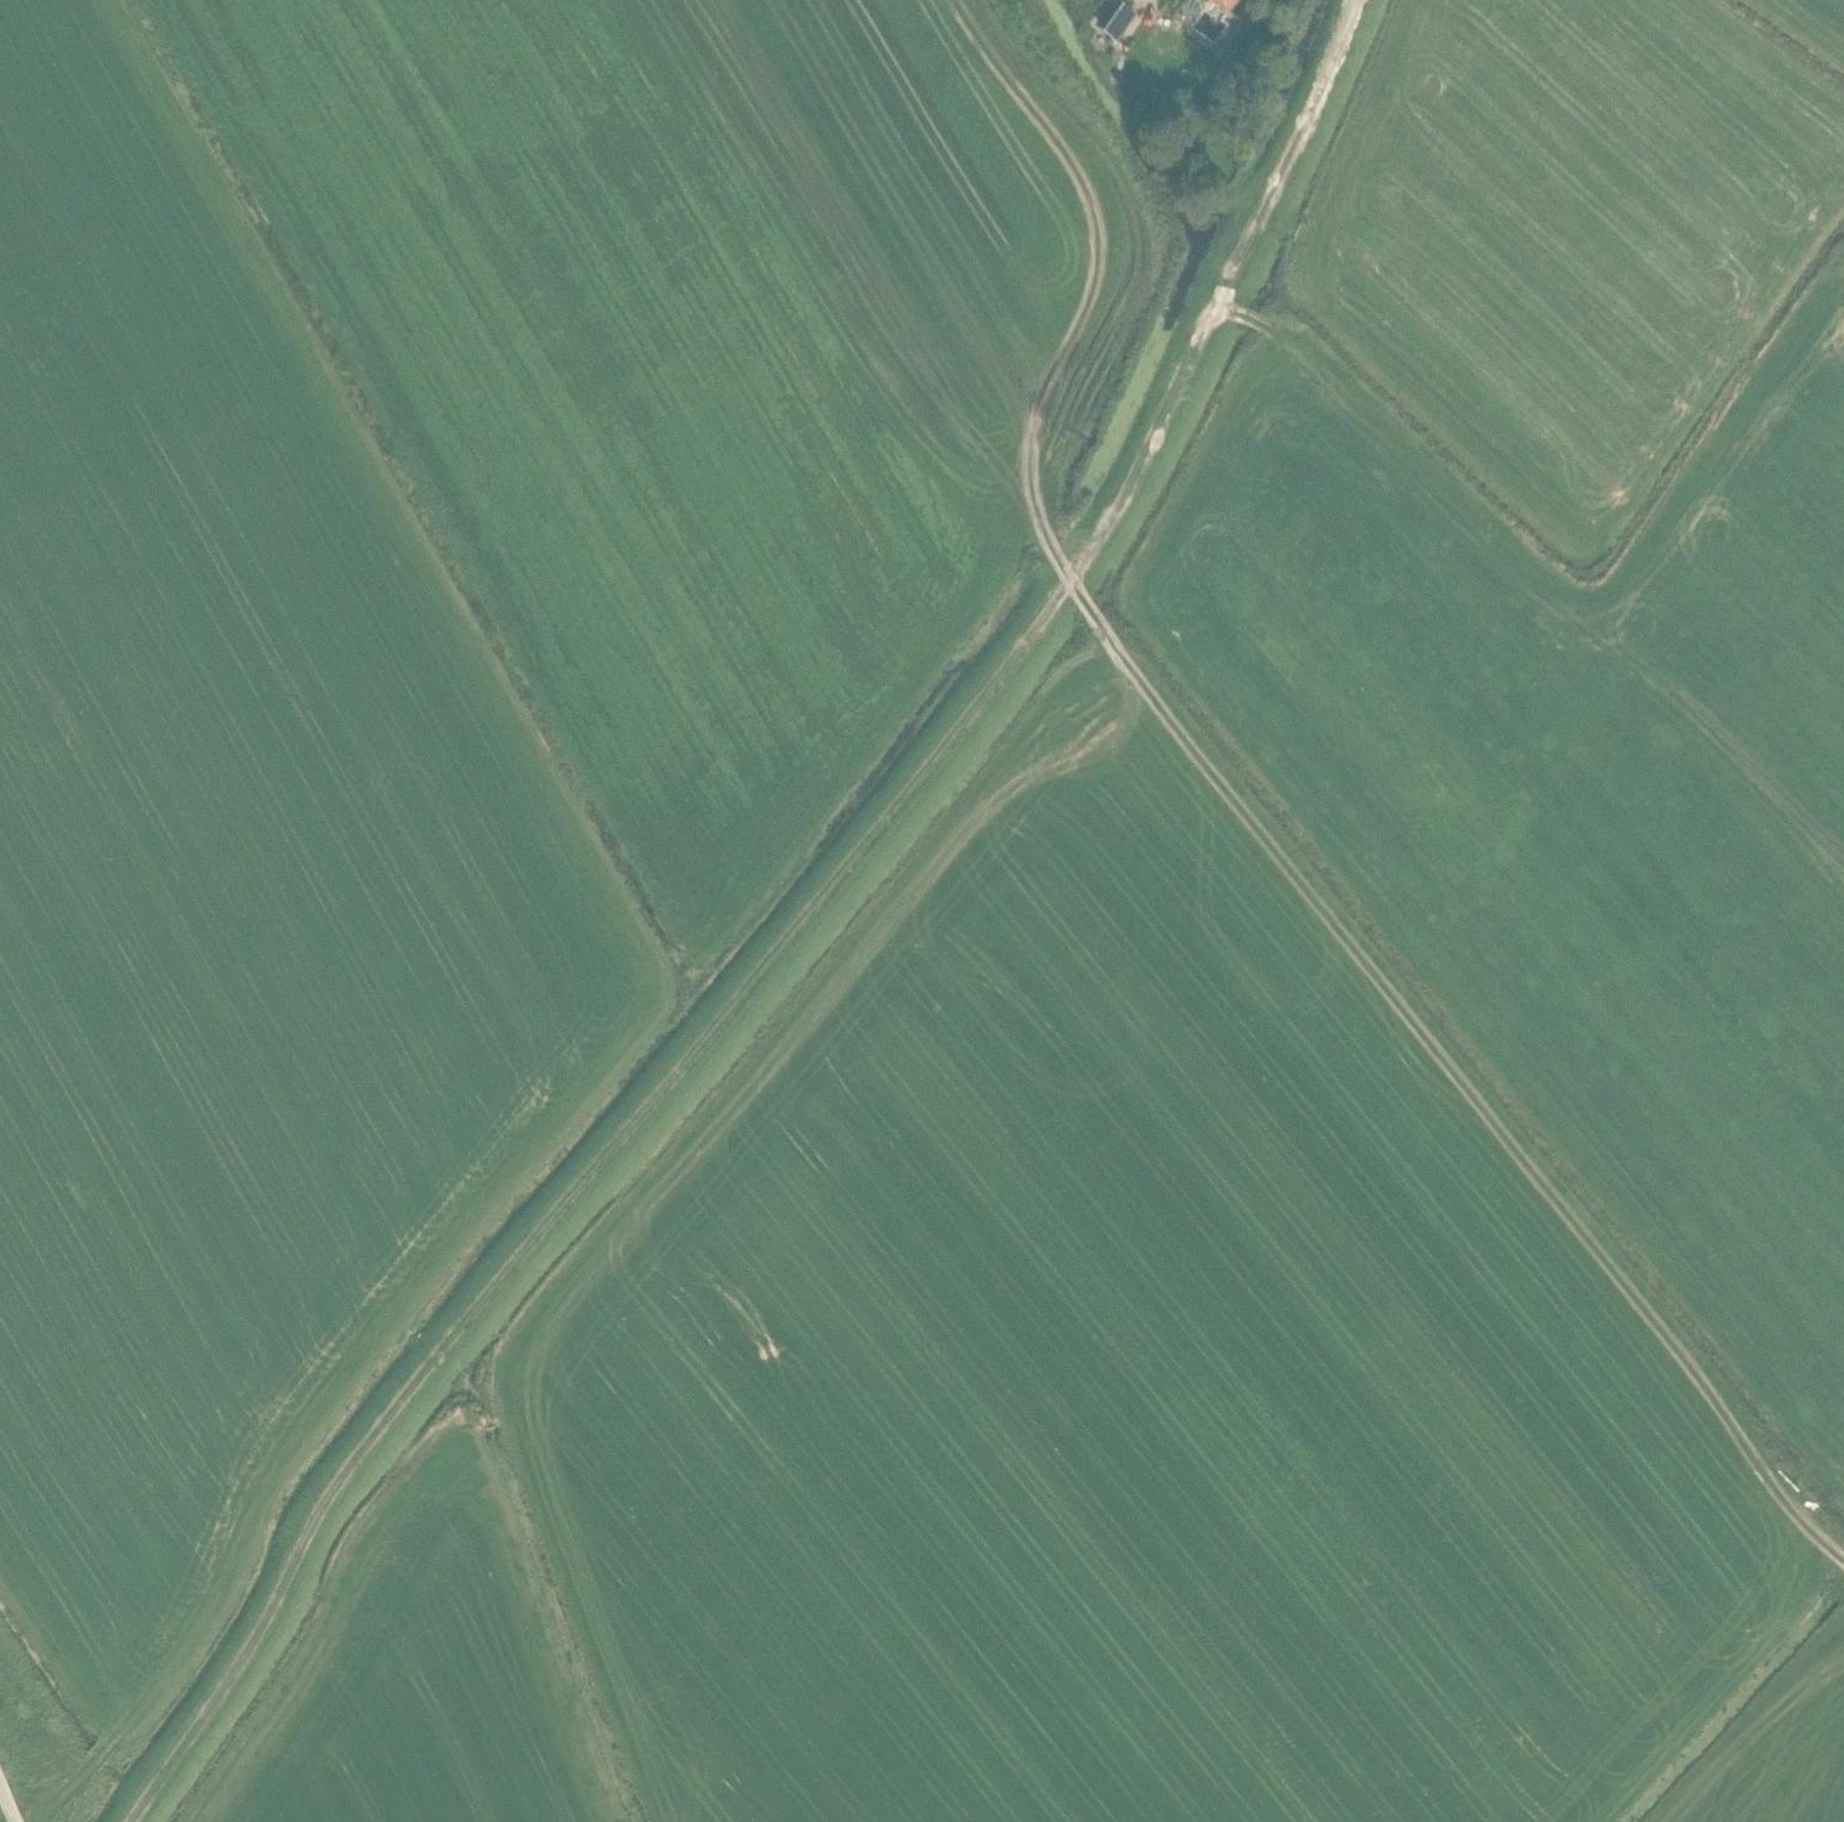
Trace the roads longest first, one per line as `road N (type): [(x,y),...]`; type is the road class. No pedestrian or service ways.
road 1 (track): [(678,0),(975,460),(1036,532),(1114,646),(1843,1550)]
road 2 (track): [(1217,310),(1081,572),(979,722),(586,1166),(307,1537),(250,1648),(134,1821)]
road 3 (track): [(1358,0),(1322,95),(1217,310)]

